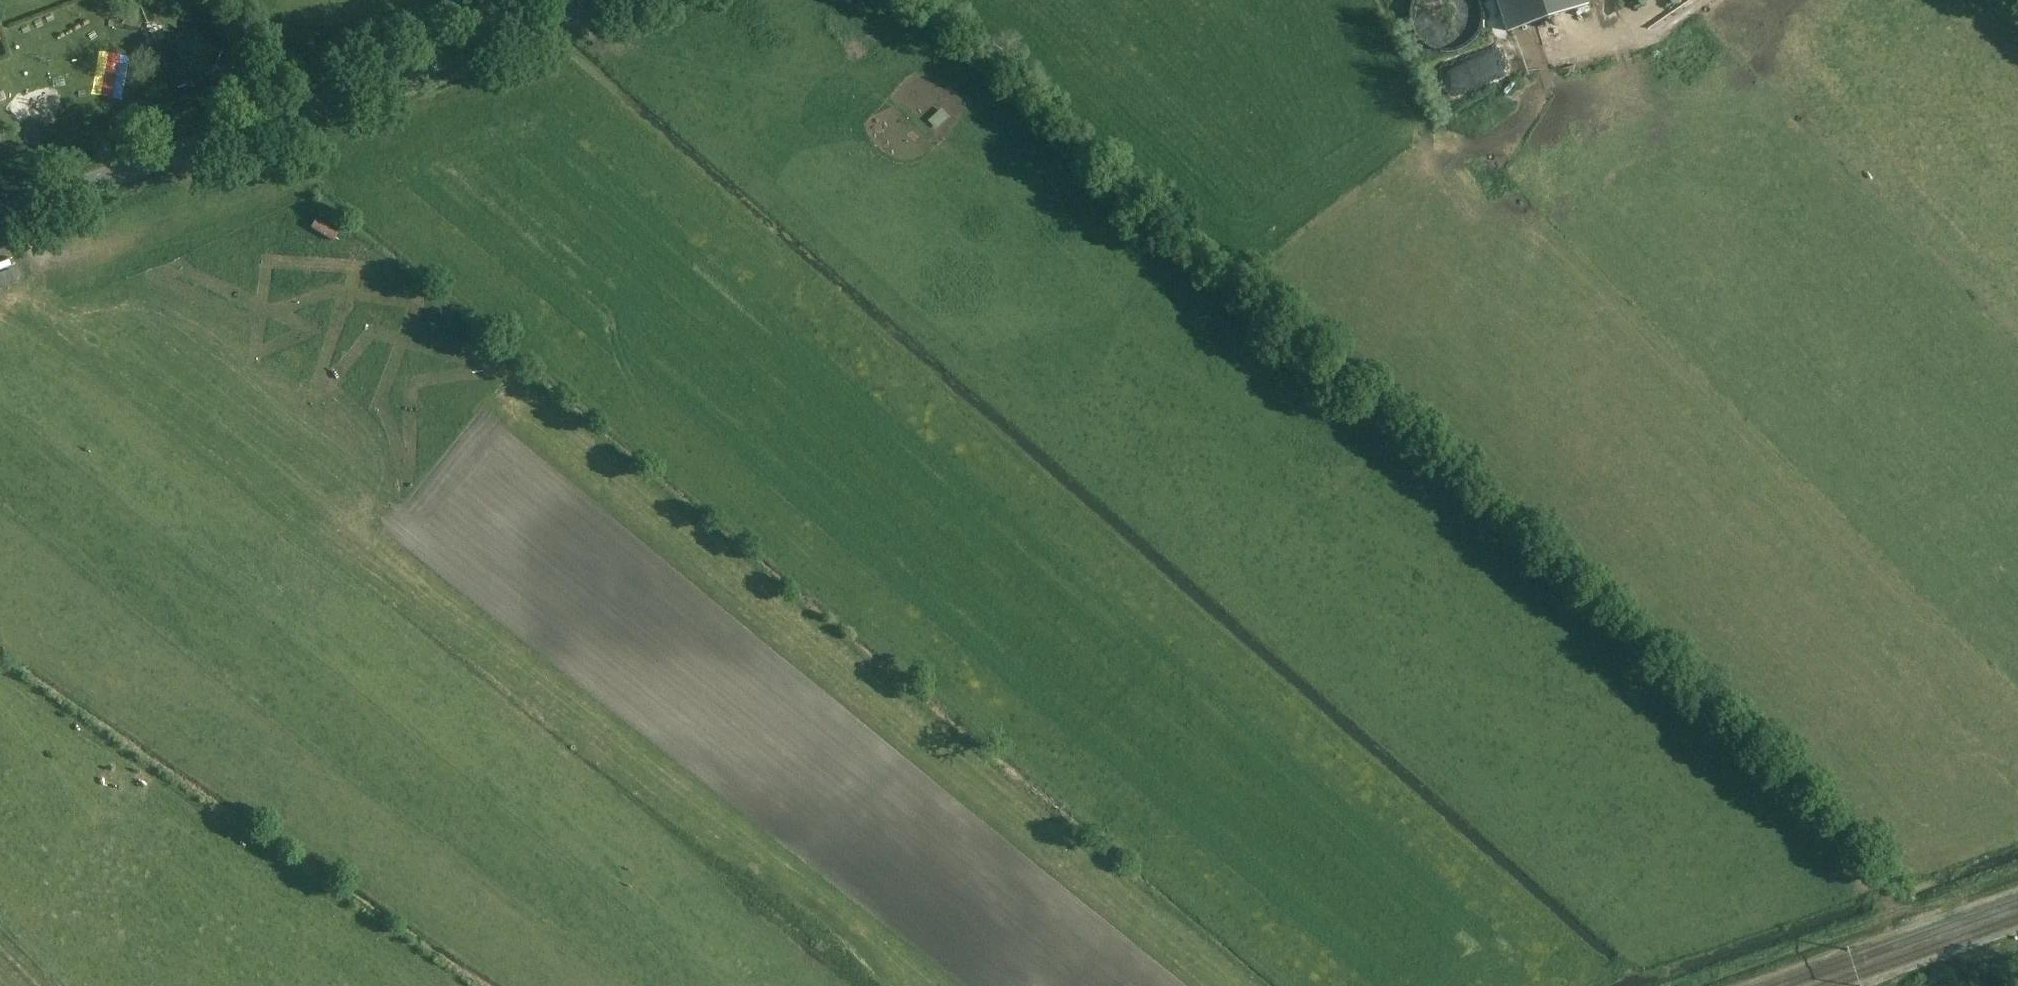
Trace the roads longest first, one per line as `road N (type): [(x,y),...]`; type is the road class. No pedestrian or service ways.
road 1 (tertiary): [(0,228),(639,0)]

